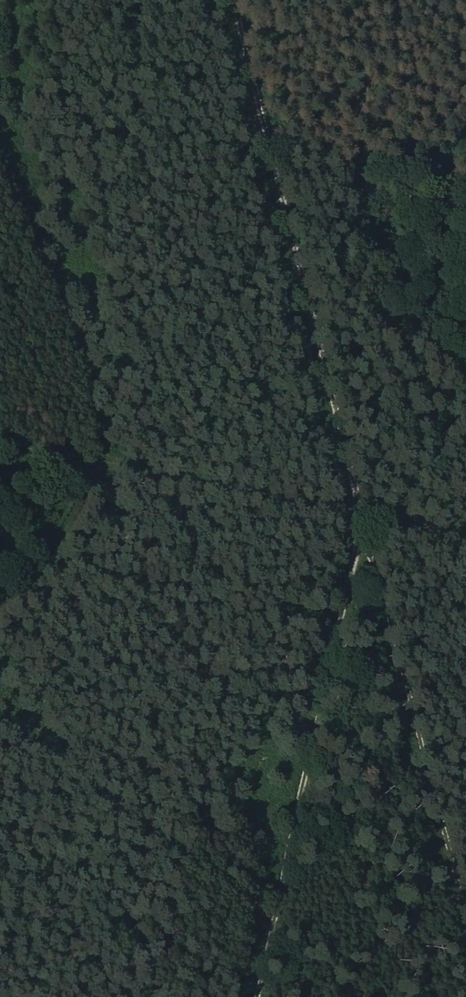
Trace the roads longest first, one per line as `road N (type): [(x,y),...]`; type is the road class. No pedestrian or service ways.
road 1 (track): [(230,0),(465,912)]
road 2 (track): [(363,531),(261,996)]
road 3 (track): [(265,139),(311,159),(346,191),(380,309),(405,339),(465,367)]

